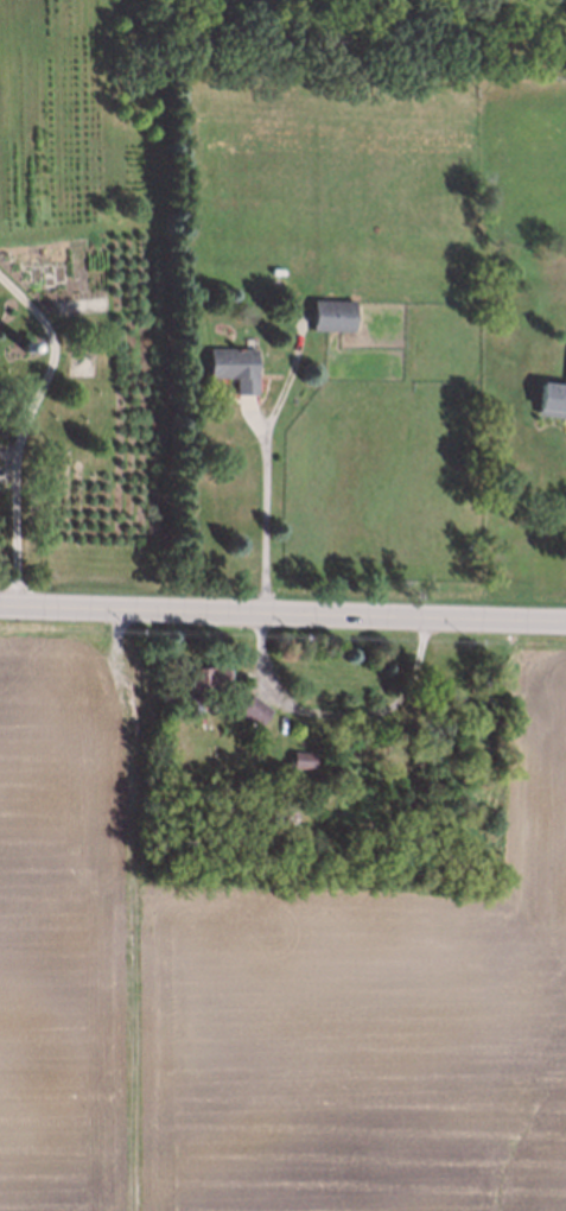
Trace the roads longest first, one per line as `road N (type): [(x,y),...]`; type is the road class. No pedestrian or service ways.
road 1 (tertiary): [(0,607),(565,623)]

